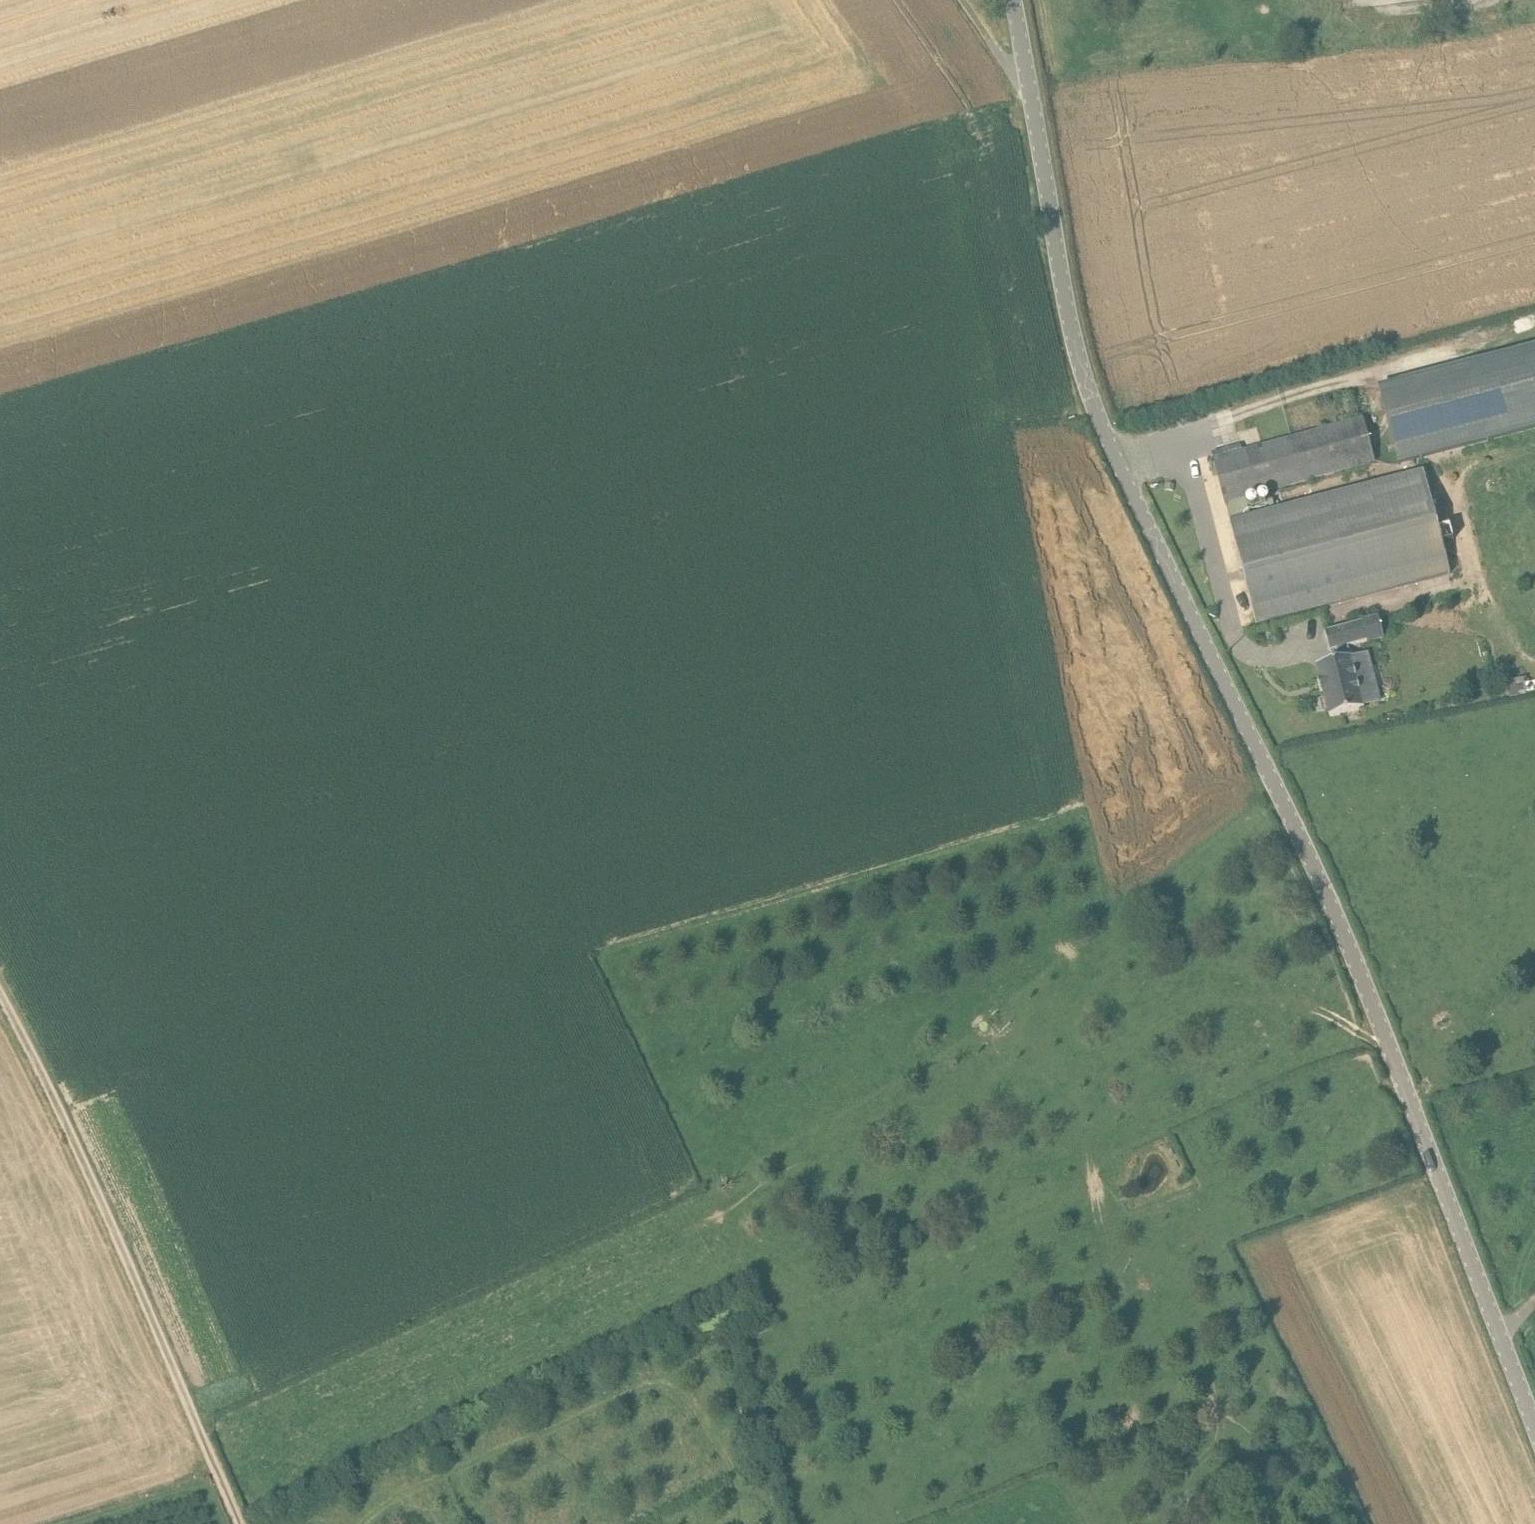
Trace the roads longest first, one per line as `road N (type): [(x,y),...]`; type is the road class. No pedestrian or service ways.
road 1 (unclassified): [(1534,1428),(1340,924),(1093,404),(1066,304),(1014,0)]
road 2 (track): [(239,1523),(91,1182),(0,996)]

